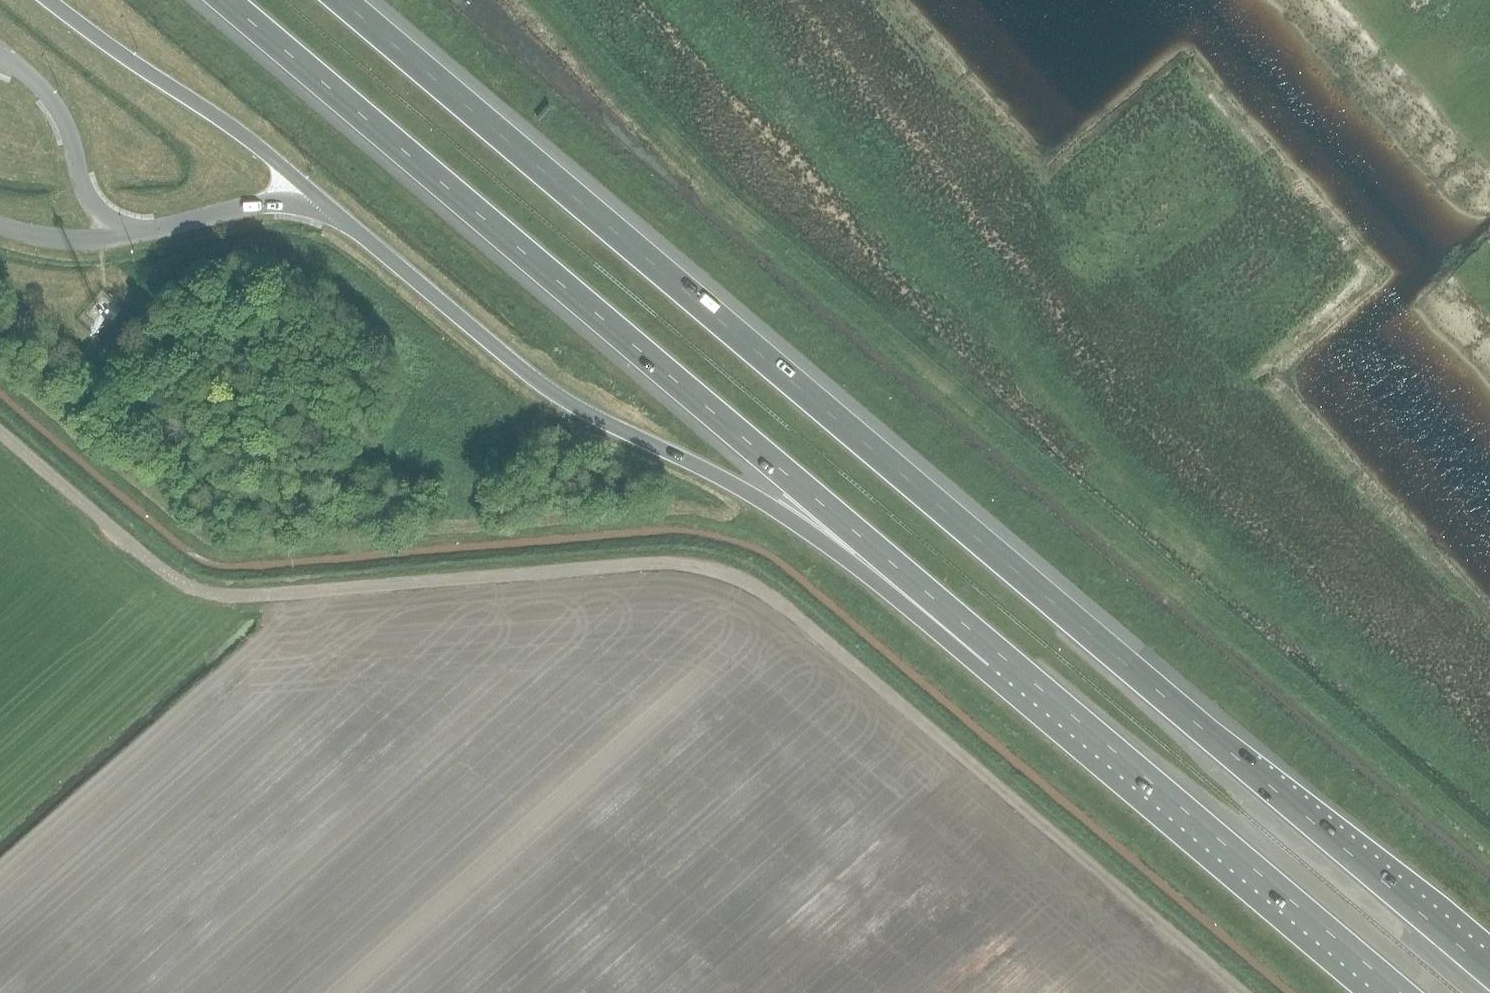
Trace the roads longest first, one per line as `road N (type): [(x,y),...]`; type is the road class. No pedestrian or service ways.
road 1 (motorway): [(1489,972),(354,0)]
road 2 (unclassified): [(1240,992),(750,583),(672,562),(218,597),(156,568),(0,437)]
road 3 (motorway): [(226,0),(997,655)]
road 4 (motorway): [(327,220),(529,384),(759,499),(862,576),(997,655)]
road 5 (motorway): [(997,655),(1397,992)]

